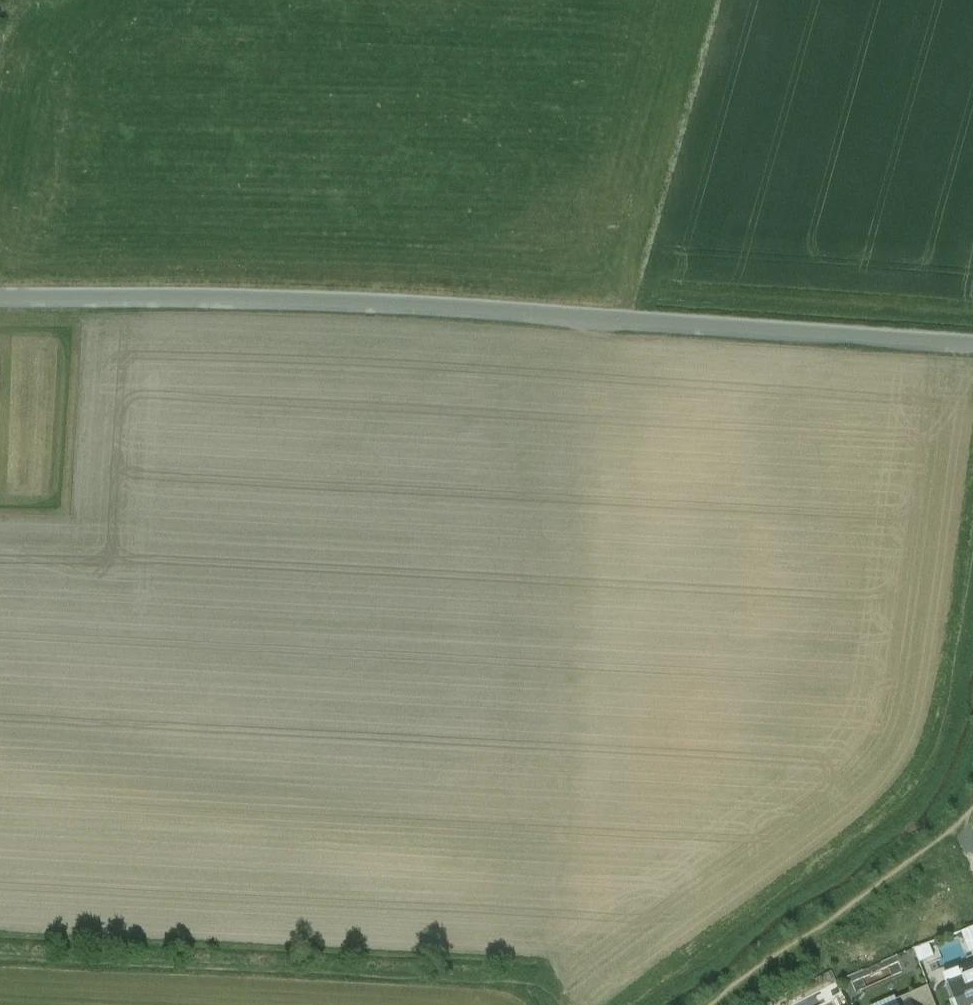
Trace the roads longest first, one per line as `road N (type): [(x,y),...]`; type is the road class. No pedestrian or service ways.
road 1 (unclassified): [(0,300),(348,302),(972,344)]

